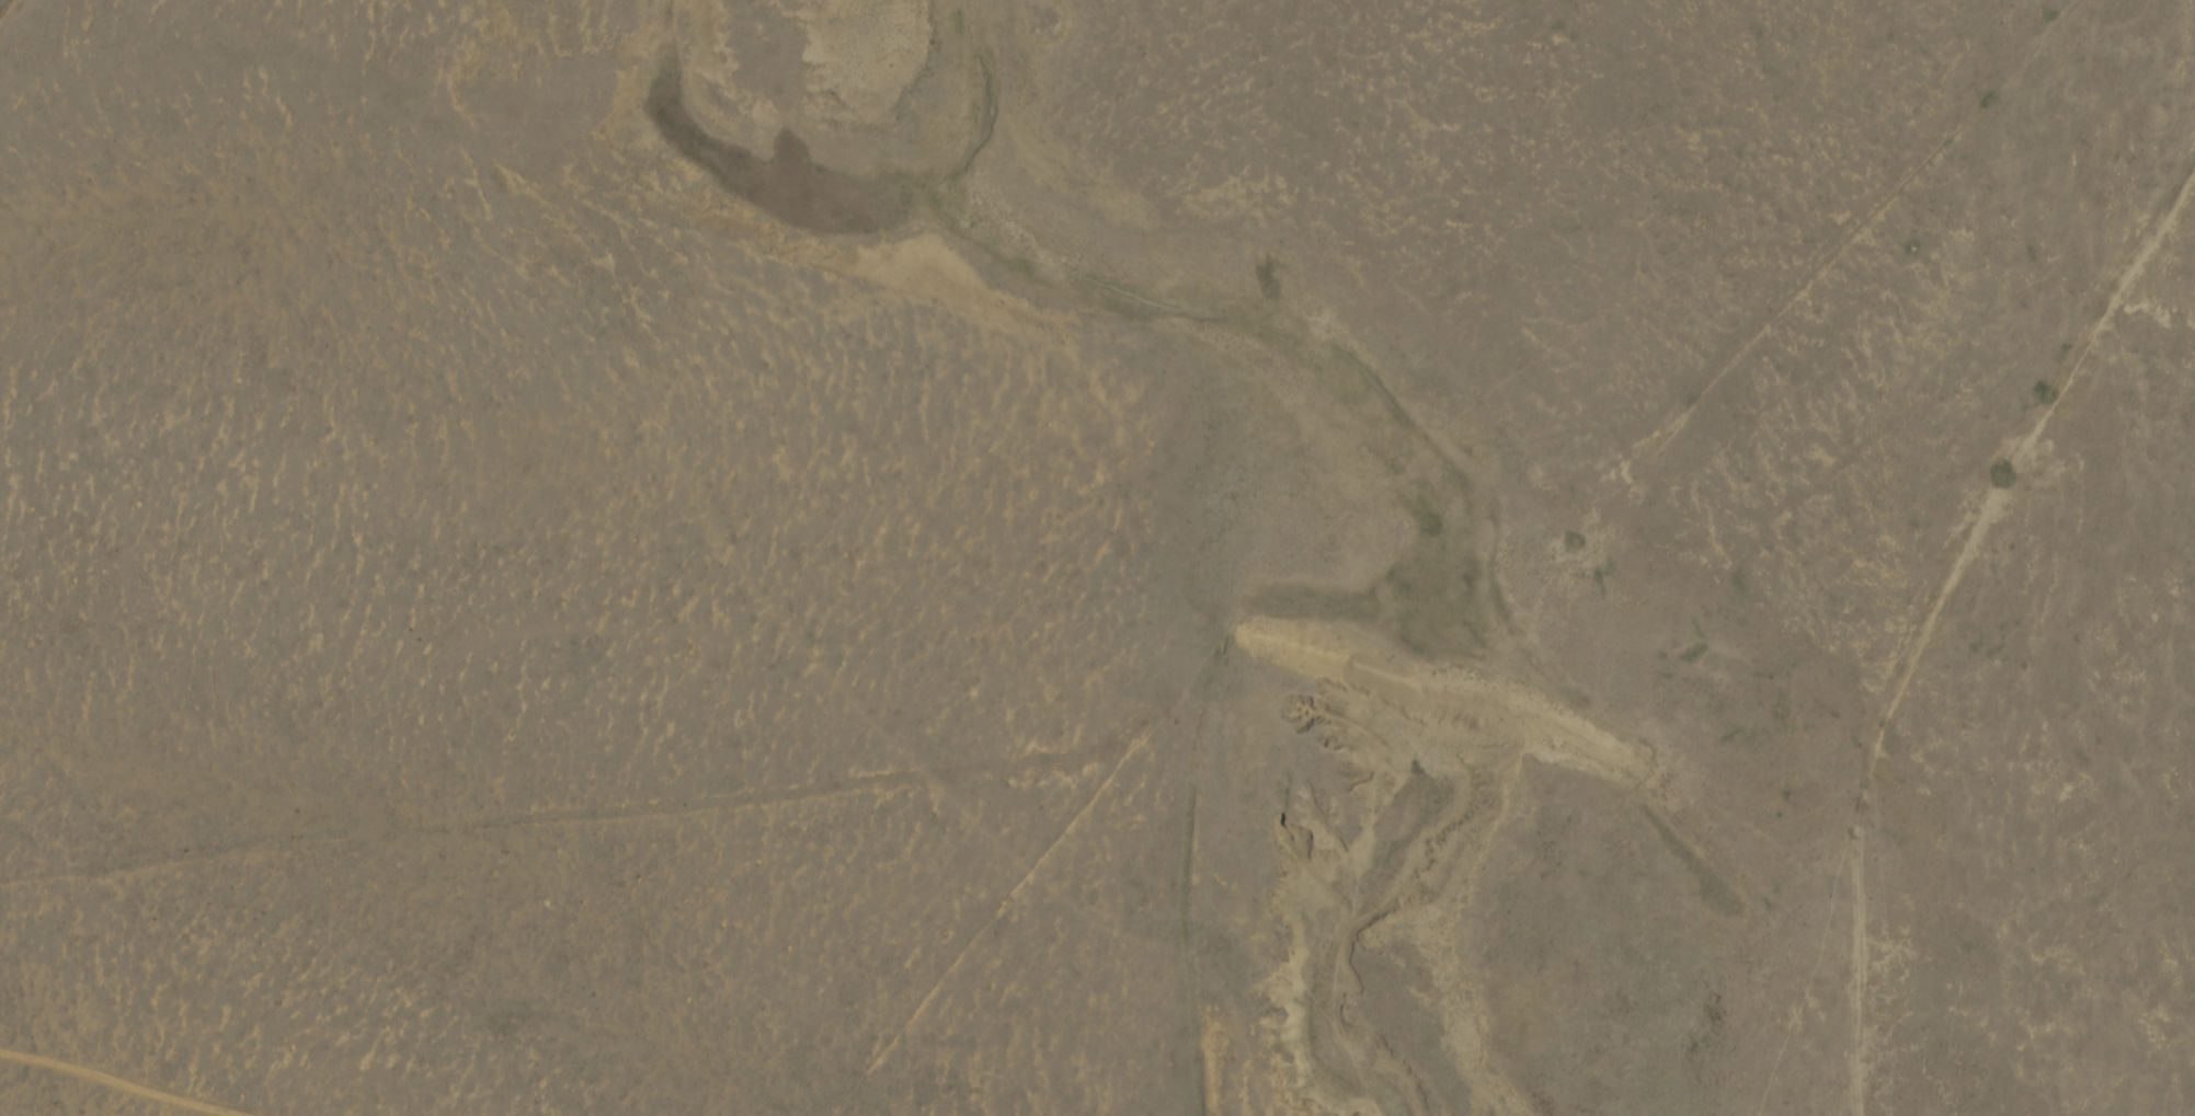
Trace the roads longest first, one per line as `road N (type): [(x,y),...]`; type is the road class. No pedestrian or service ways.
road 1 (residential): [(0,1059),(249,1115)]

